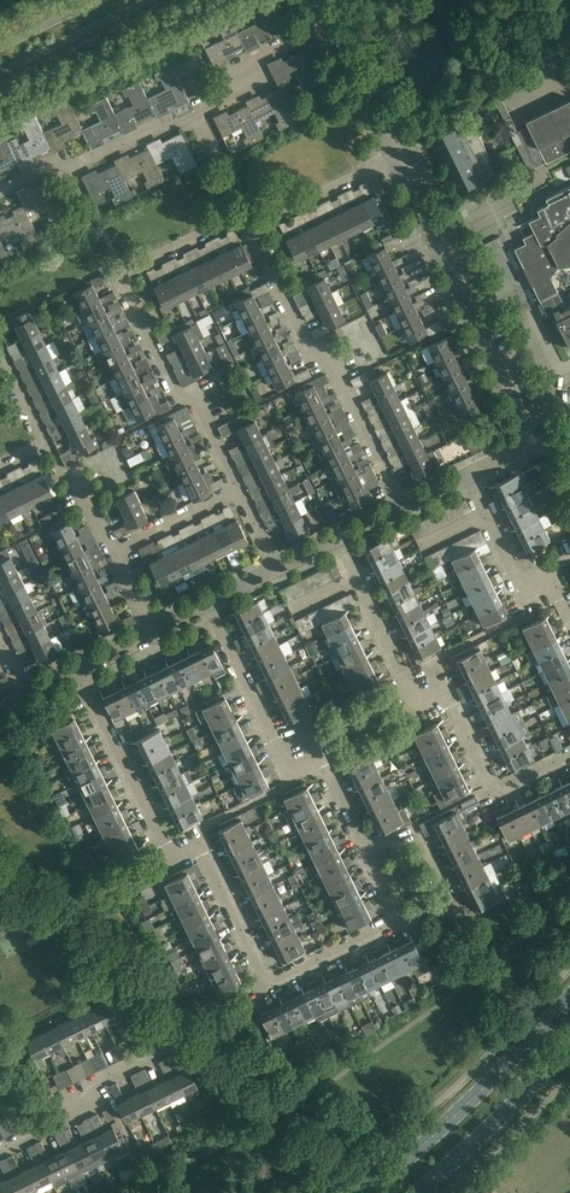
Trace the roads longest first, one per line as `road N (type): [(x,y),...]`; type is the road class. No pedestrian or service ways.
road 1 (residential): [(237,489),(193,401),(174,392),(119,274),(244,212),(252,229)]
road 2 (residential): [(76,664),(162,845),(201,855),(267,984)]
road 3 (residential): [(569,757),(506,788),(488,783),(451,706),(401,675),(339,539)]
road 4 (residential): [(291,1106),(0,866)]
road 5 (unclassified): [(467,476),(509,456),(523,428),(396,160)]
road 6 (residential): [(401,507),(336,372),(318,363),(252,229)]
road 7 (residential): [(366,853),(324,767),(274,739),(208,601)]
road 8 (secondary): [(569,997),(419,1149),(362,1192)]
road 9 (secondary): [(417,1192),(569,1045)]
road 10 (residential): [(0,1153),(59,1125),(108,1081),(179,1046)]
road 11 (residential): [(569,615),(562,599),(514,570),(467,476)]
road 12 (tertiary): [(0,75),(152,0)]
road 13 (residential): [(252,229),(396,160)]
road 14 (residential): [(198,114),(234,92),(258,63),(329,28)]
road 15 (unclassified): [(396,160),(329,28)]
road 16 (residential): [(267,984),(398,918)]
road 17 (residential): [(65,170),(155,123),(198,114)]
road 18 (residential): [(398,918),(429,905),(398,838),(366,853)]
road 19 (residential): [(113,550),(237,489)]
road 20 (residential): [(113,550),(46,443)]

